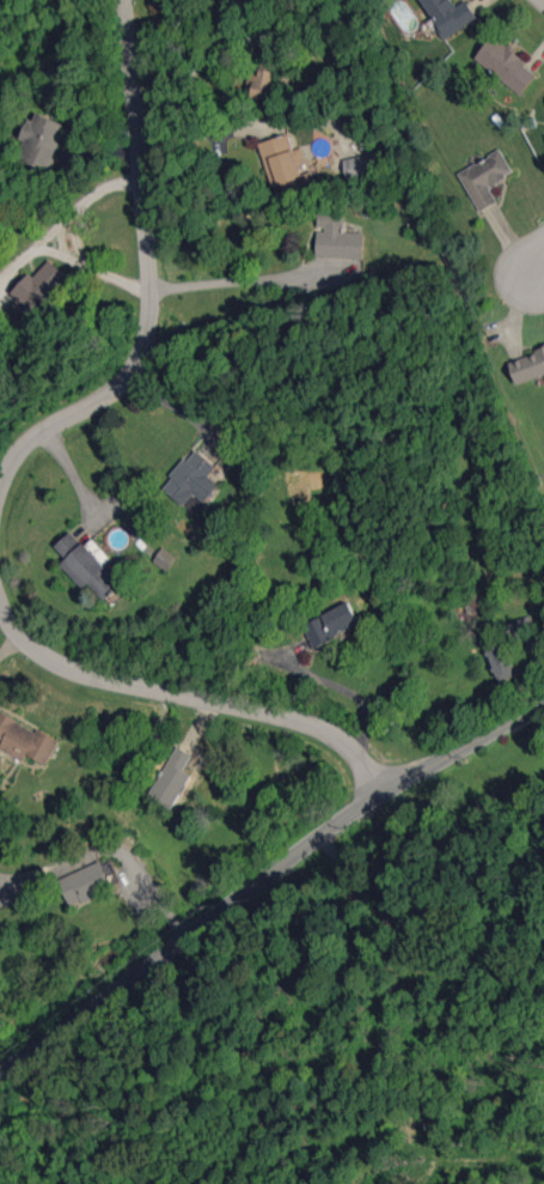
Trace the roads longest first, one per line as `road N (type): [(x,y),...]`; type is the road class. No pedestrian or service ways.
road 1 (tertiary): [(0,1075),(346,815),(543,703)]
road 2 (residential): [(0,481),(38,432),(118,385),(142,346),(149,289),(125,0)]
road 3 (residential): [(379,795),(326,731),(72,670),(25,642),(0,604)]

